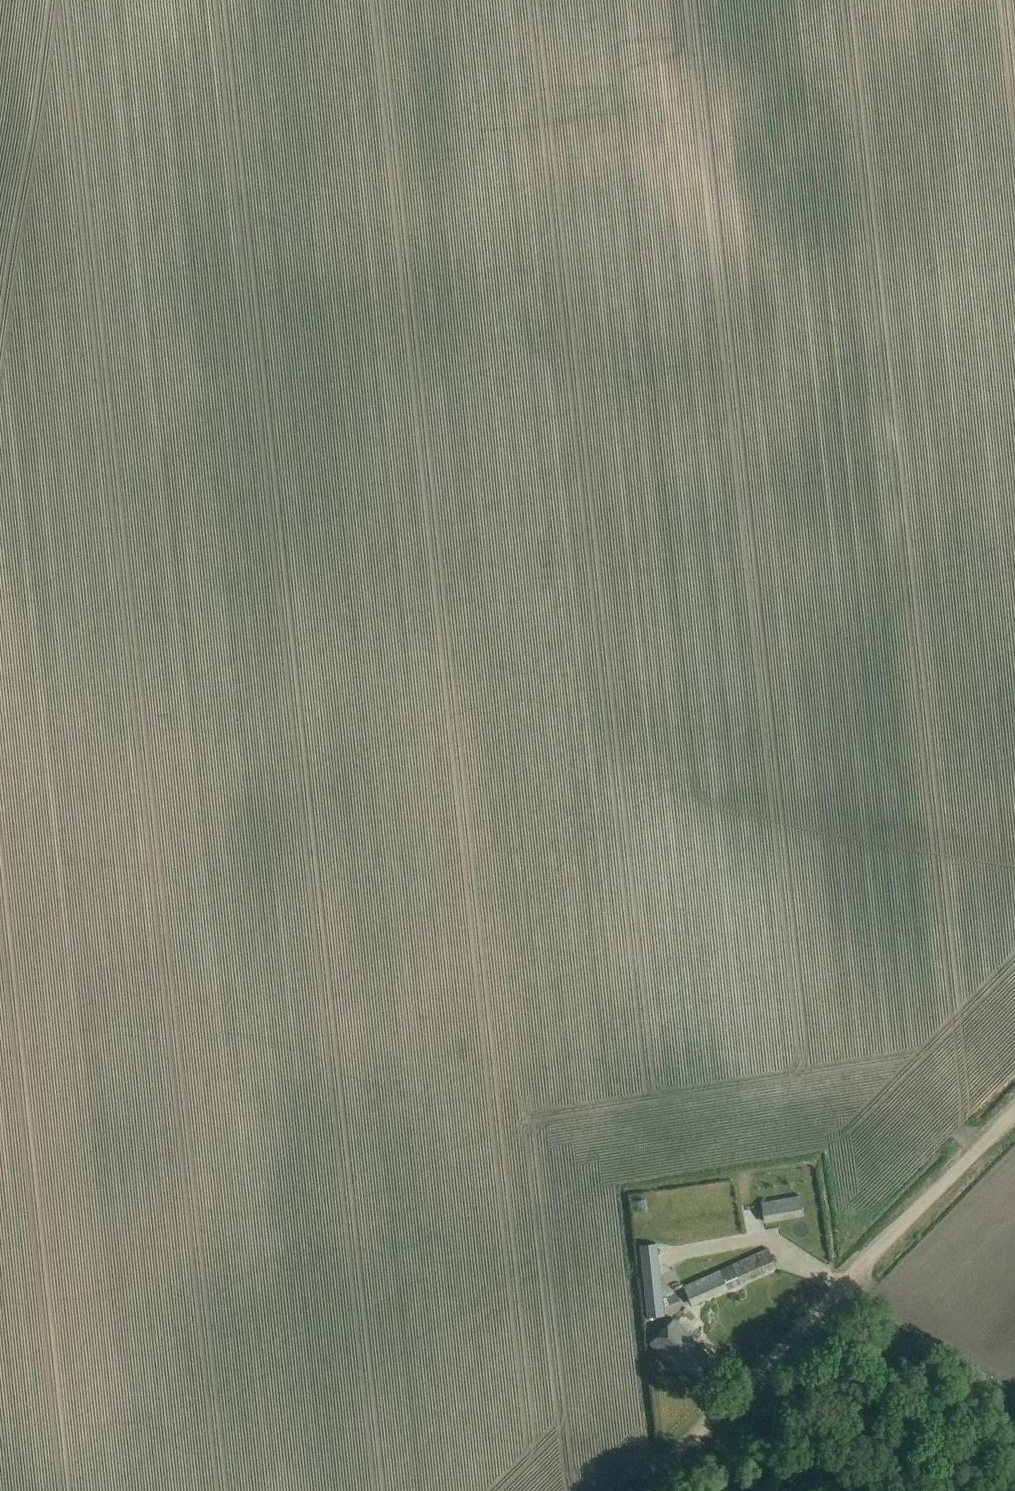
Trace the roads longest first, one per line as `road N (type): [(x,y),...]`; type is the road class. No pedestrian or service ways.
road 1 (track): [(1014,1111),(637,1490)]

